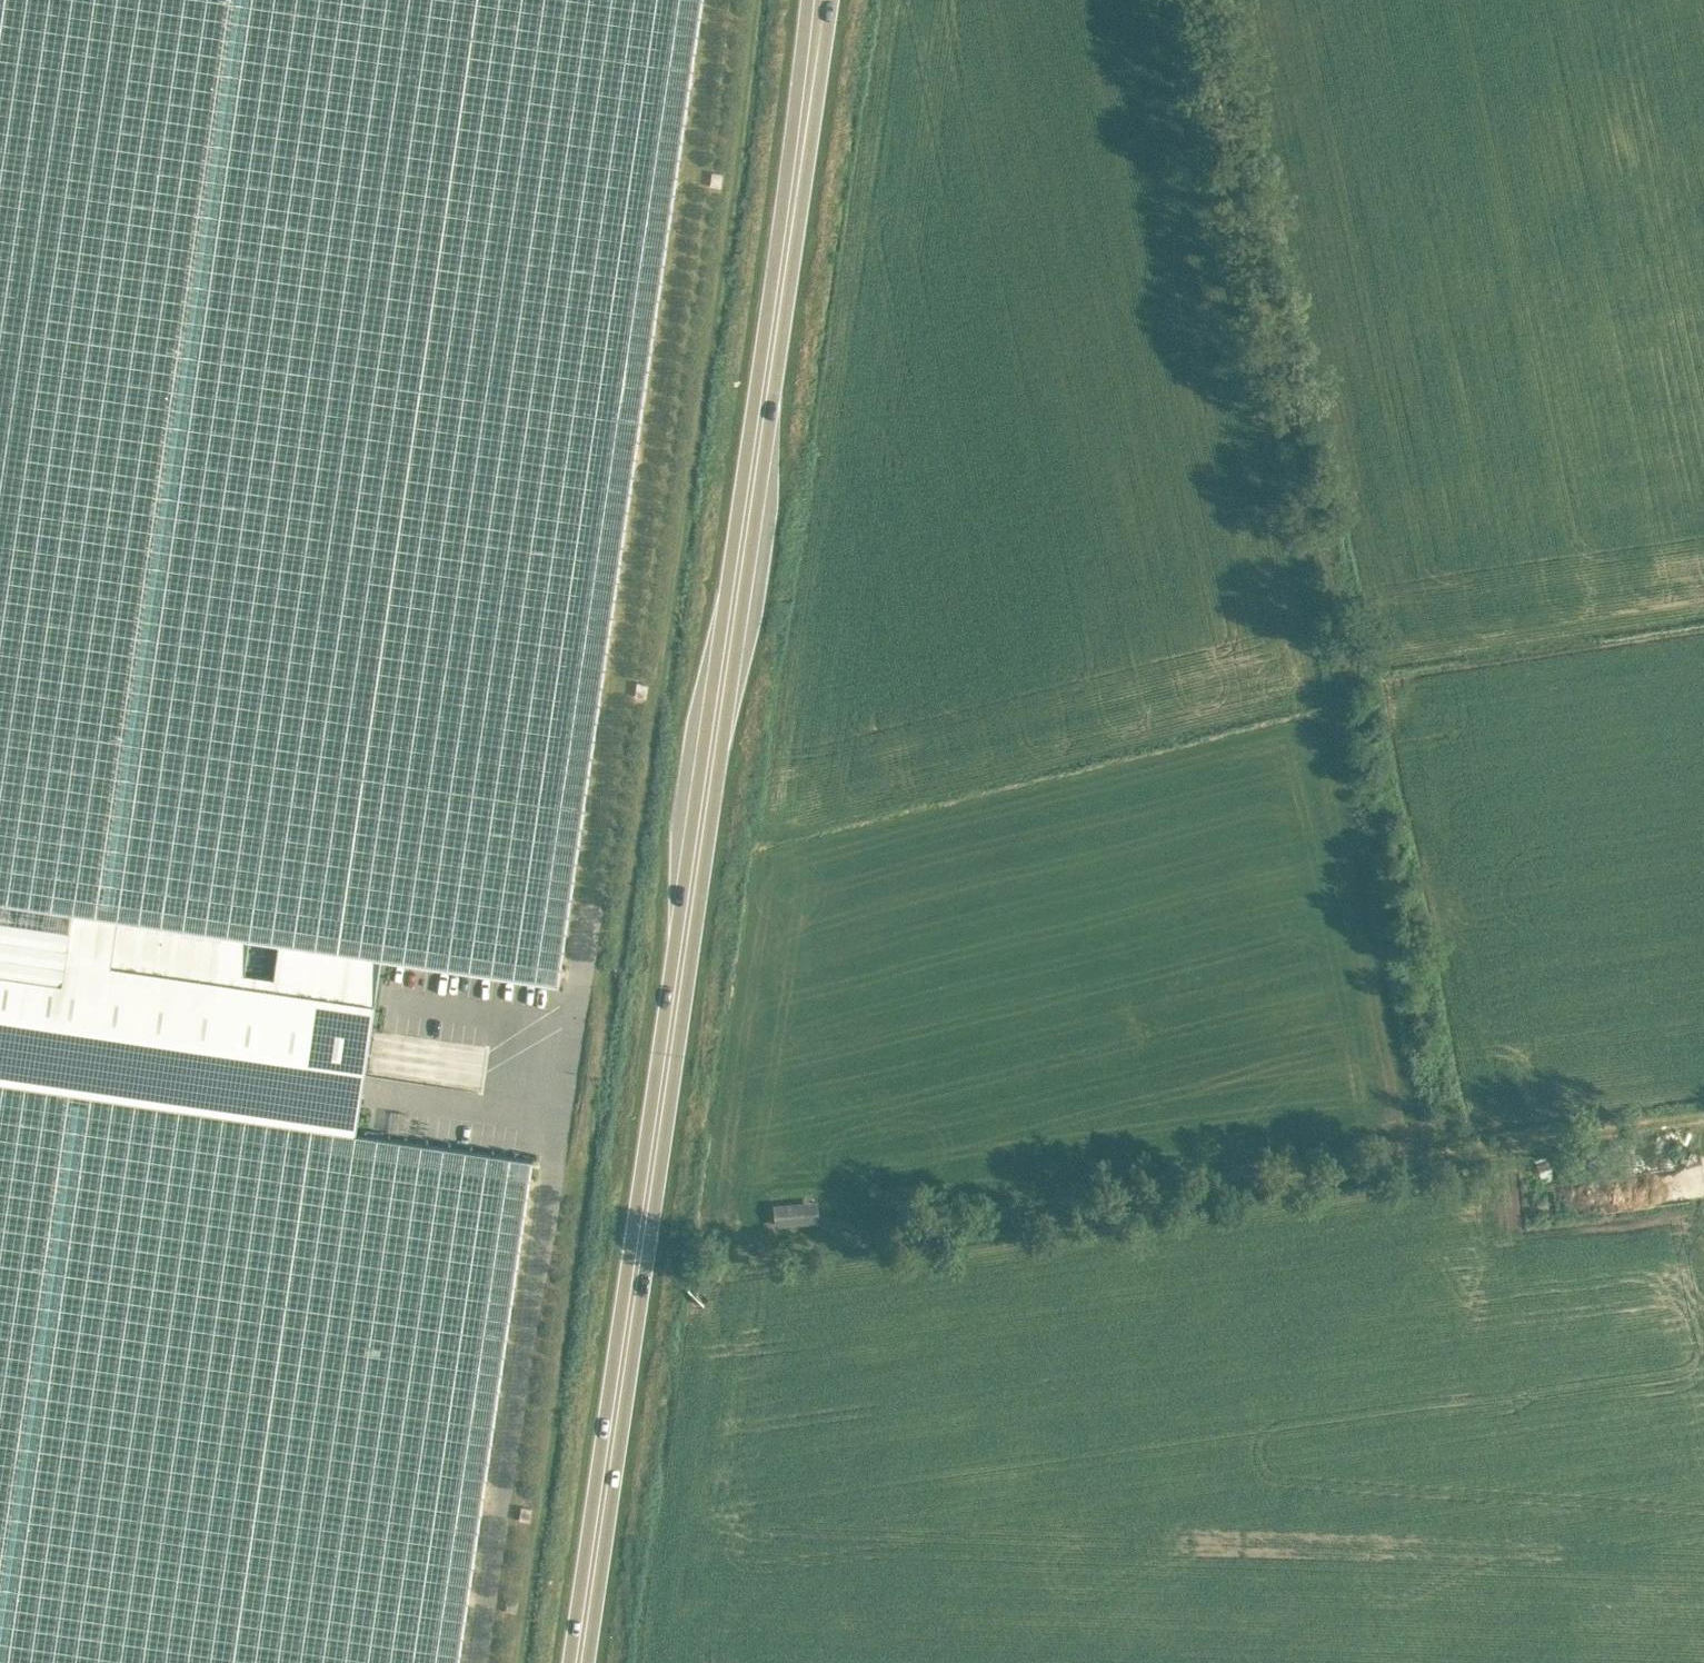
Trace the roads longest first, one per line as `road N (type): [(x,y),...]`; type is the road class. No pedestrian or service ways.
road 1 (primary): [(579,1662),(821,0)]
road 2 (track): [(1199,0),(1446,1144)]
road 3 (track): [(719,1250),(1703,1105)]

